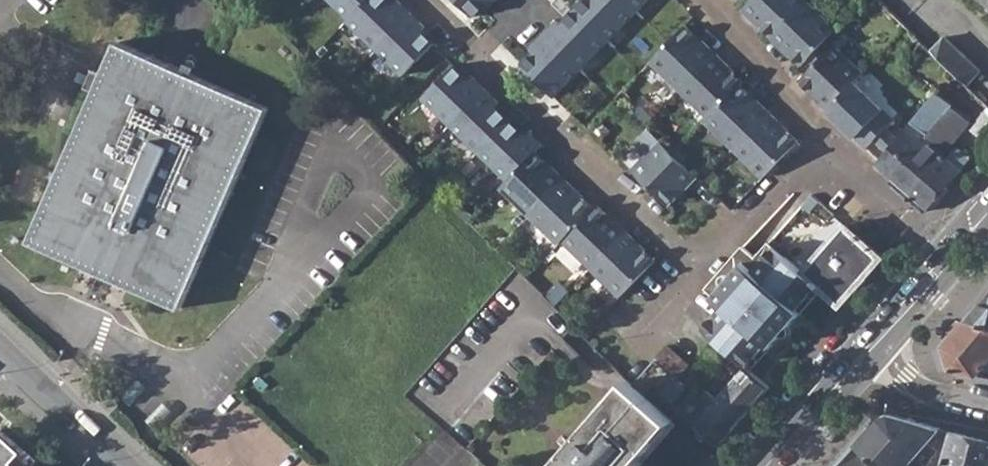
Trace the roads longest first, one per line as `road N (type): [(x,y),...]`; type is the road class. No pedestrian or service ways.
road 1 (residential): [(480,50),(699,269)]
road 2 (residential): [(824,136),(699,0)]
road 3 (residential): [(699,269),(824,136)]
road 4 (residential): [(948,265),(844,173),(824,136)]
road 5 (tertiary): [(0,347),(126,465)]
road 6 (primary): [(948,265),(855,365)]
road 7 (residential): [(987,399),(855,365)]
road 8 (primary): [(855,365),(768,465)]

